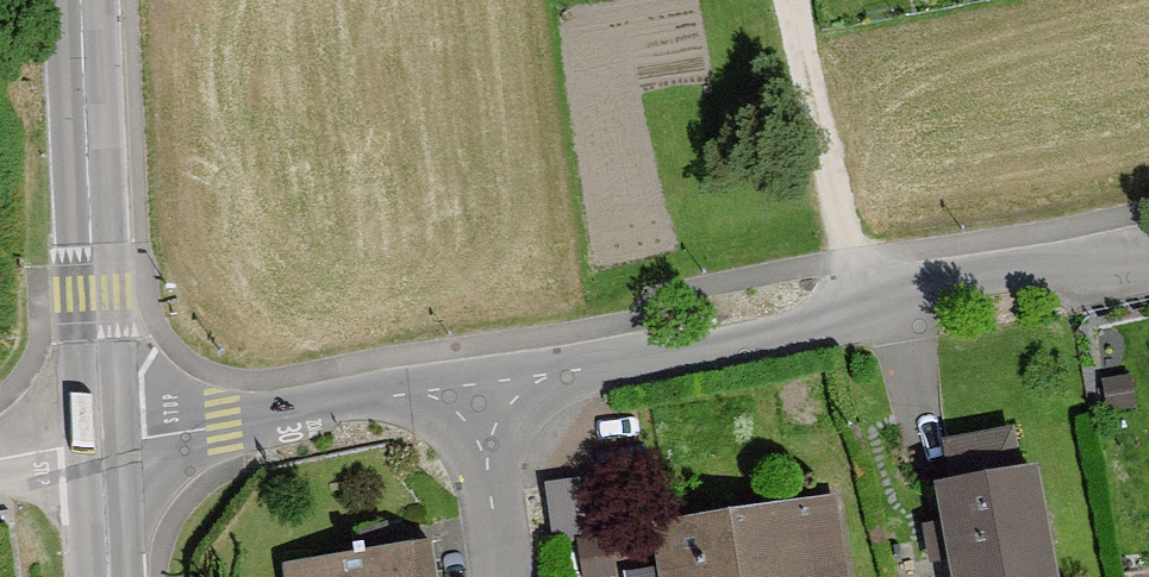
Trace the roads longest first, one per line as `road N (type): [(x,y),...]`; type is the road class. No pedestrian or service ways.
road 1 (residential): [(1148,267),(1115,260),(957,281),(902,317),(481,386)]
road 2 (secondary): [(81,0),(111,455)]
road 3 (residential): [(481,386),(111,455)]
road 4 (track): [(859,326),(795,0)]
road 5 (residential): [(510,576),(481,386)]
road 6 (secondary): [(111,455),(119,576)]

